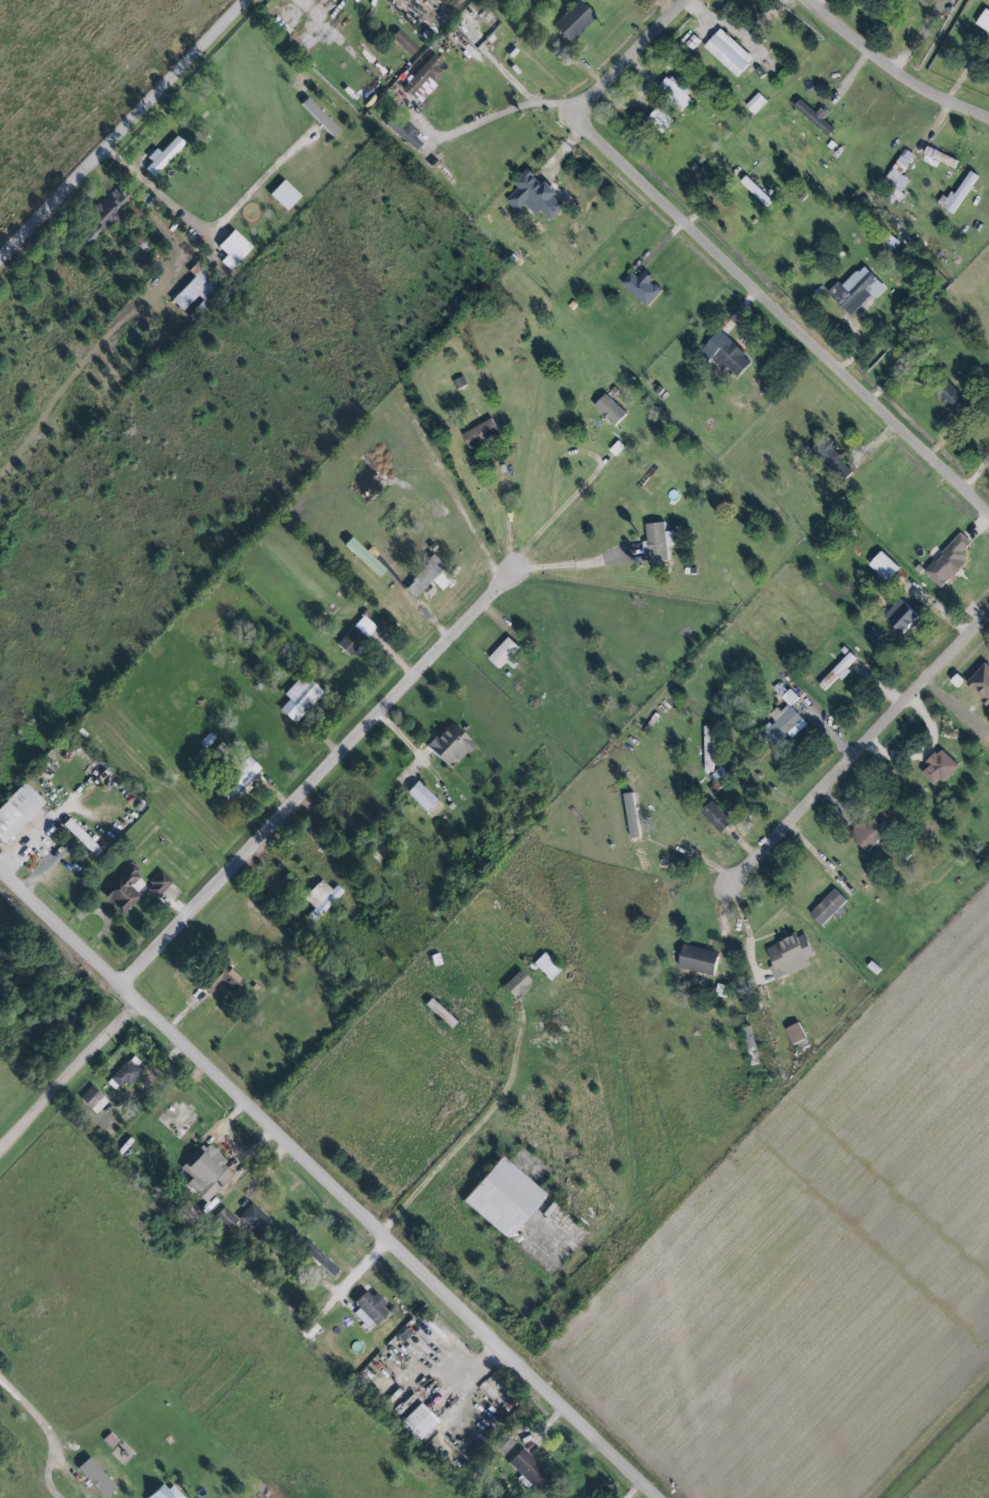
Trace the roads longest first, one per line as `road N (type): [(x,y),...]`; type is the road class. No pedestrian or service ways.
road 1 (residential): [(659,1497),(0,871)]
road 2 (residential): [(684,0),(580,108),(579,120),(988,517)]
road 3 (residential): [(121,986),(510,572)]
road 4 (residential): [(988,612),(724,894)]
road 5 (residential): [(239,0),(0,260)]
road 6 (residential): [(988,114),(921,84),(813,0)]
road 7 (residential): [(144,1008),(0,1159)]

